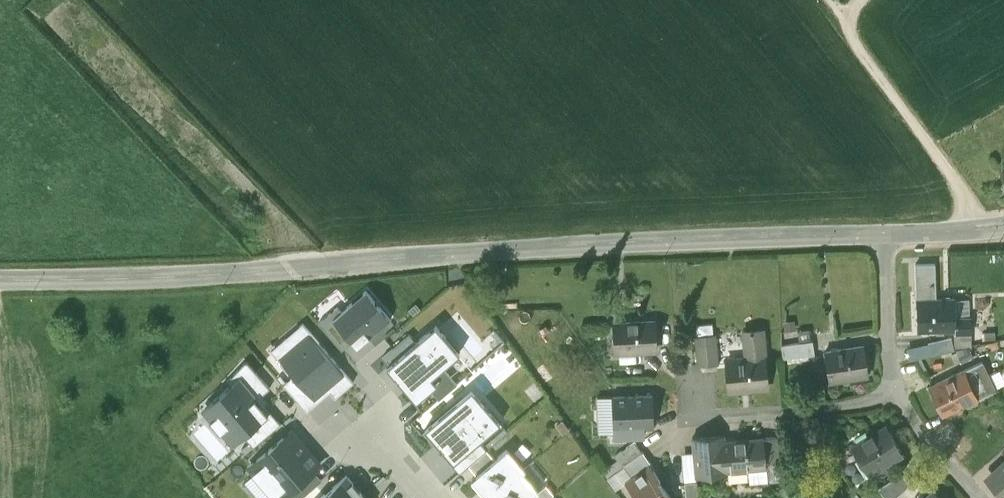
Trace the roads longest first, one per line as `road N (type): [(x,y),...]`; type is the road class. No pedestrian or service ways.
road 1 (tertiary): [(0,278),(187,275),(883,235)]
road 2 (track): [(876,0),(851,25),(853,48),(988,228)]
road 3 (residential): [(900,396),(697,421),(695,388)]
road 4 (residential): [(883,235),(900,396)]
road 5 (residential): [(900,396),(926,441),(978,497)]
road 6 (tertiary): [(883,235),(1003,226)]

